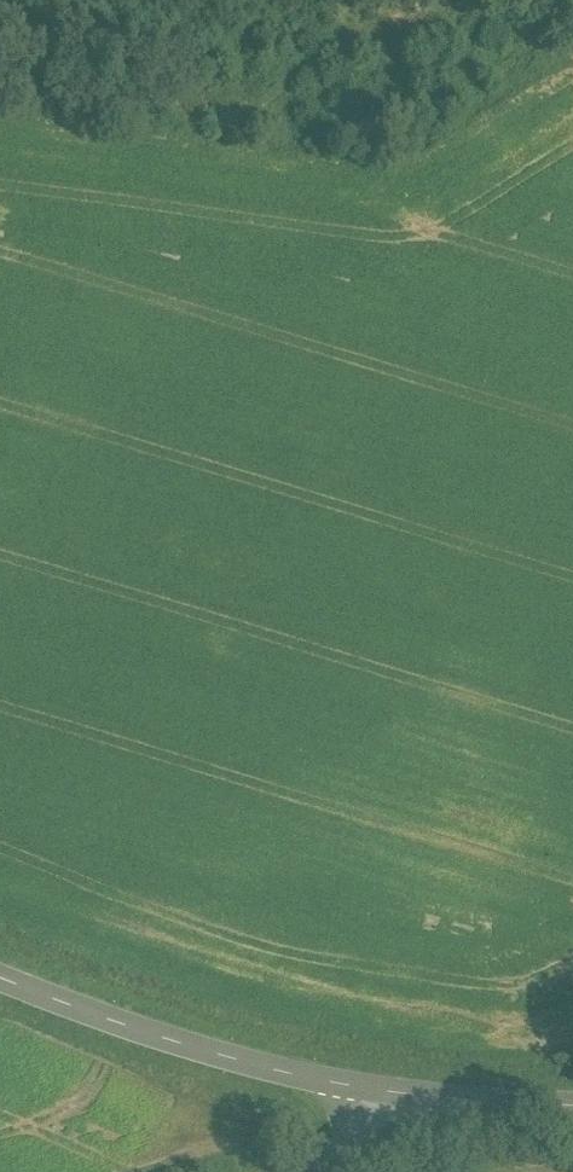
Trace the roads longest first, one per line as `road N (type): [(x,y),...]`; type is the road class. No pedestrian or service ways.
road 1 (tertiary): [(0,979),(231,1057),(370,1090)]
road 2 (tertiary): [(370,1090),(572,1104)]

